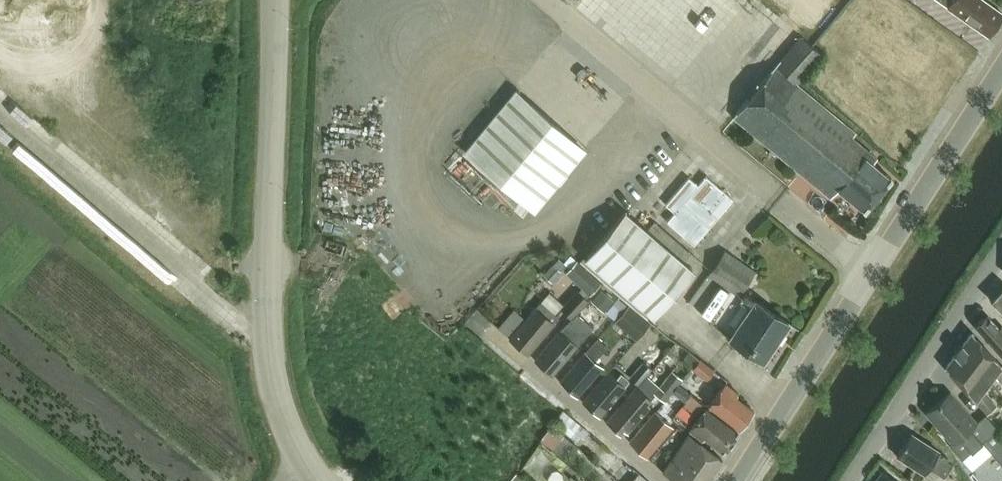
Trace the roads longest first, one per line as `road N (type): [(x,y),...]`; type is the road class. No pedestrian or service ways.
road 1 (tertiary): [(315,480),(280,411),(268,351),(276,0)]
road 2 (tertiary): [(741,480),(1001,70)]
road 3 (residential): [(849,480),(1001,246)]
road 4 (unclassified): [(661,480),(495,338)]

